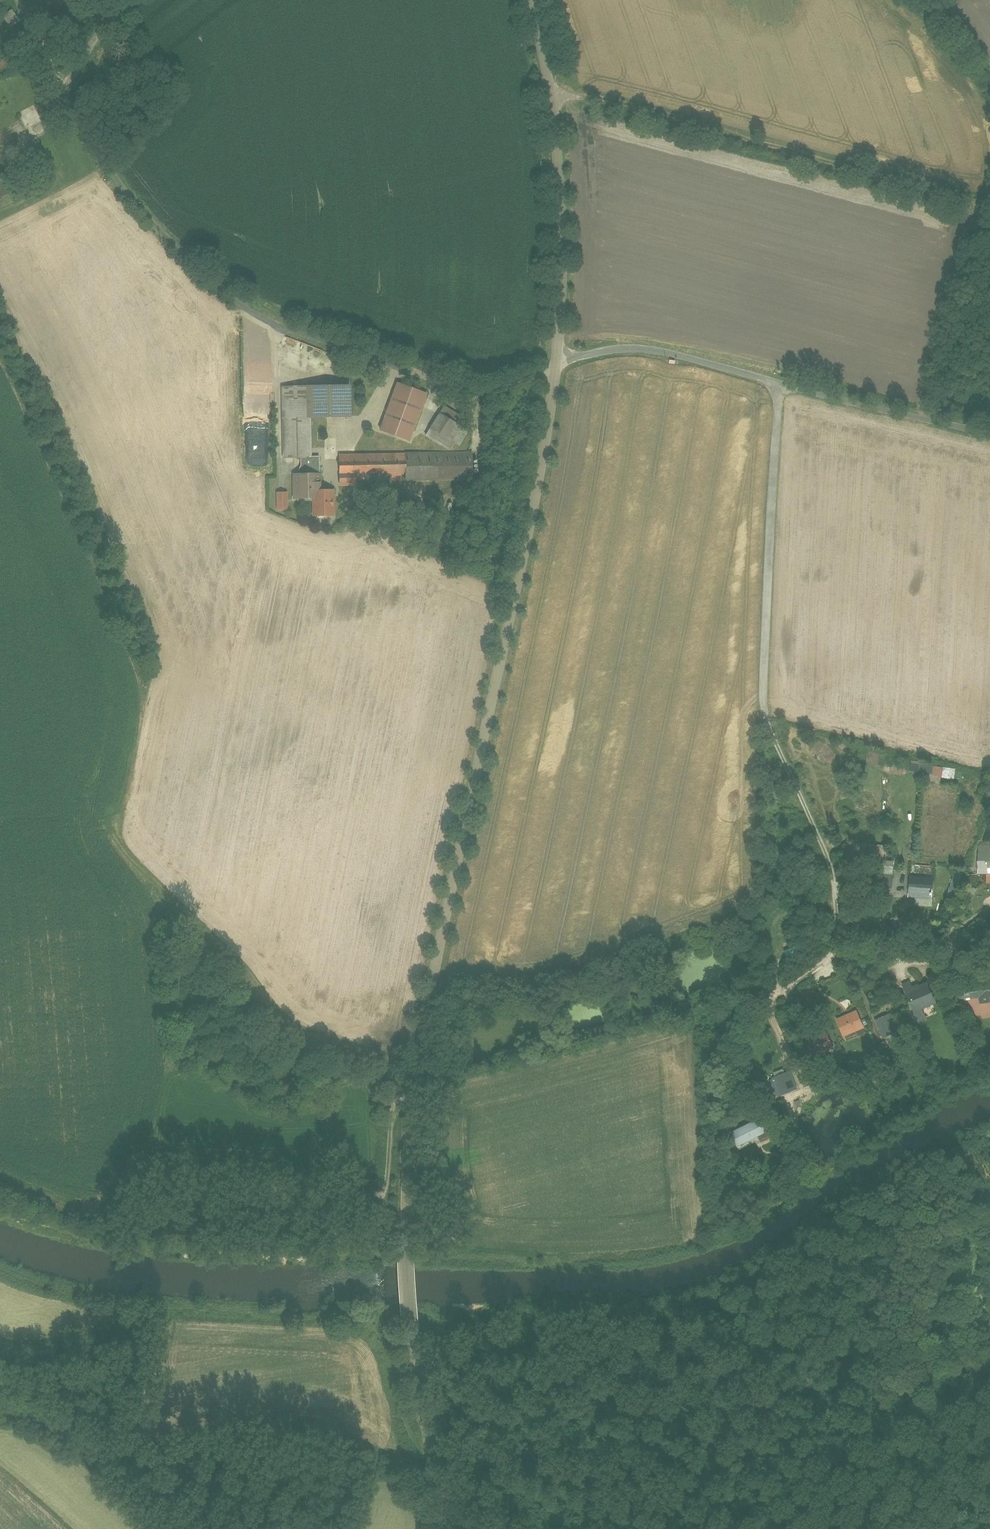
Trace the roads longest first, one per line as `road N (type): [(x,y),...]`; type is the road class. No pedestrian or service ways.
road 1 (unclassified): [(560,363),(523,564),(451,868),(406,1134),(411,1356),(421,1443),(447,1528)]
road 2 (residential): [(143,0),(85,50),(72,82),(78,121),(134,203),(202,271),(270,318),(477,391),(560,363)]
road 3 (unclassified): [(560,363),(652,351),(989,434)]
road 4 (unclassified): [(531,0),(560,196),(560,363)]

